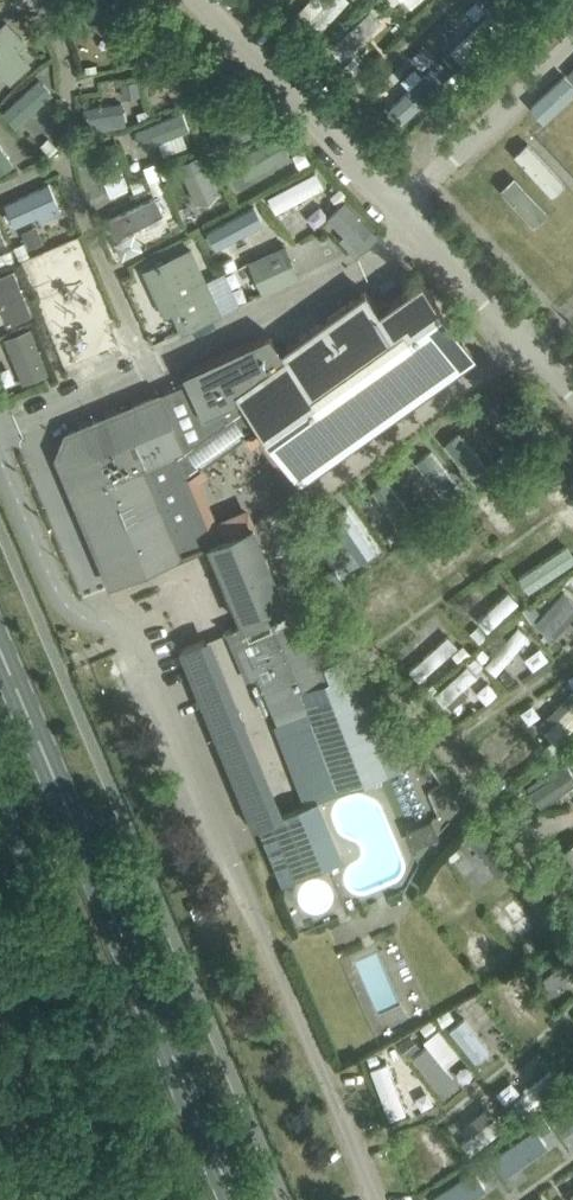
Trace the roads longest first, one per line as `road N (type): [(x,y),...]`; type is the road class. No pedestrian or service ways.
road 1 (secondary): [(234,1199),(0,649)]

